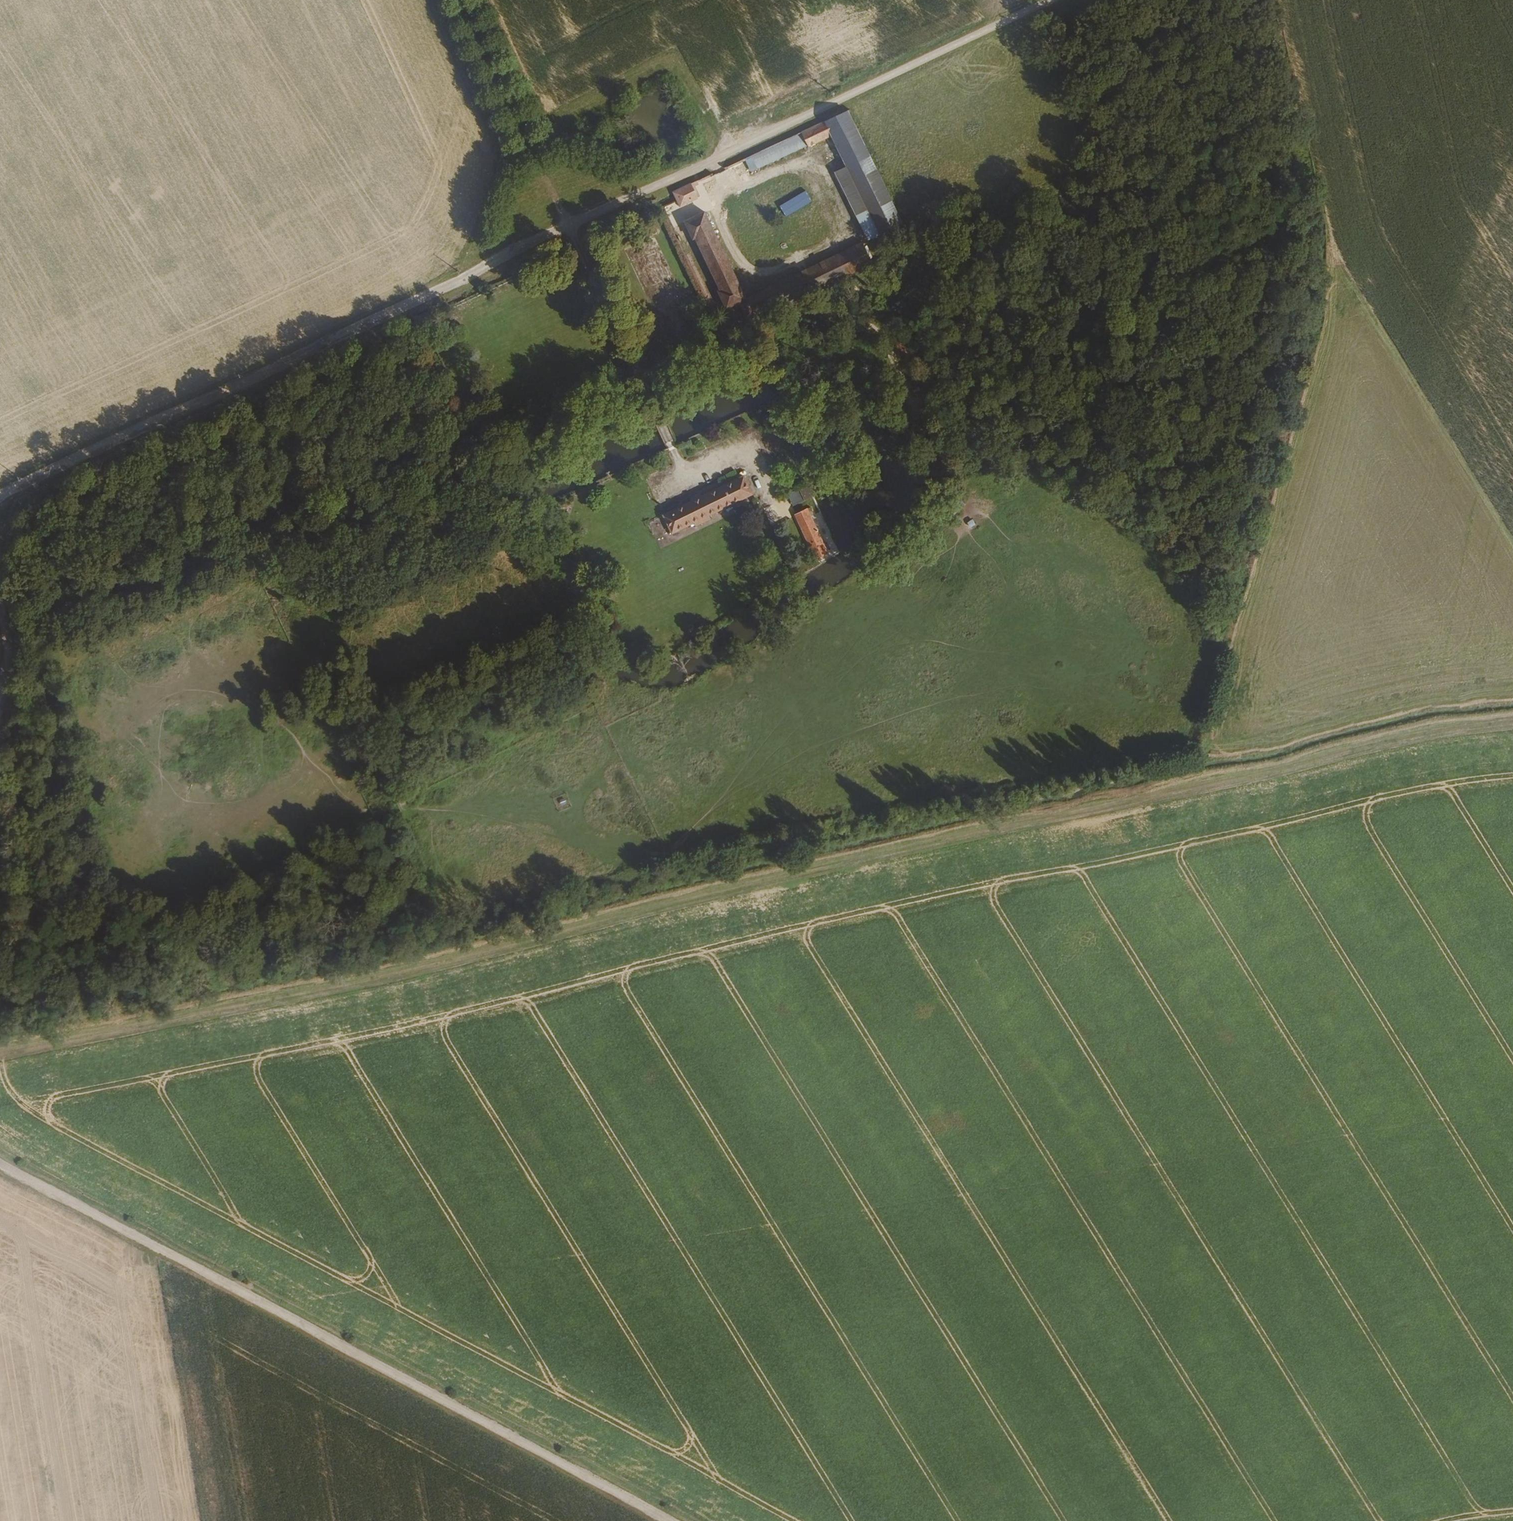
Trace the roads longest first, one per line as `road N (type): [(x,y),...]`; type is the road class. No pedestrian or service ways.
road 1 (unclassified): [(670,1520),(0,1163)]
road 2 (track): [(0,497),(567,228)]
road 3 (unclassified): [(567,228),(1055,0)]

